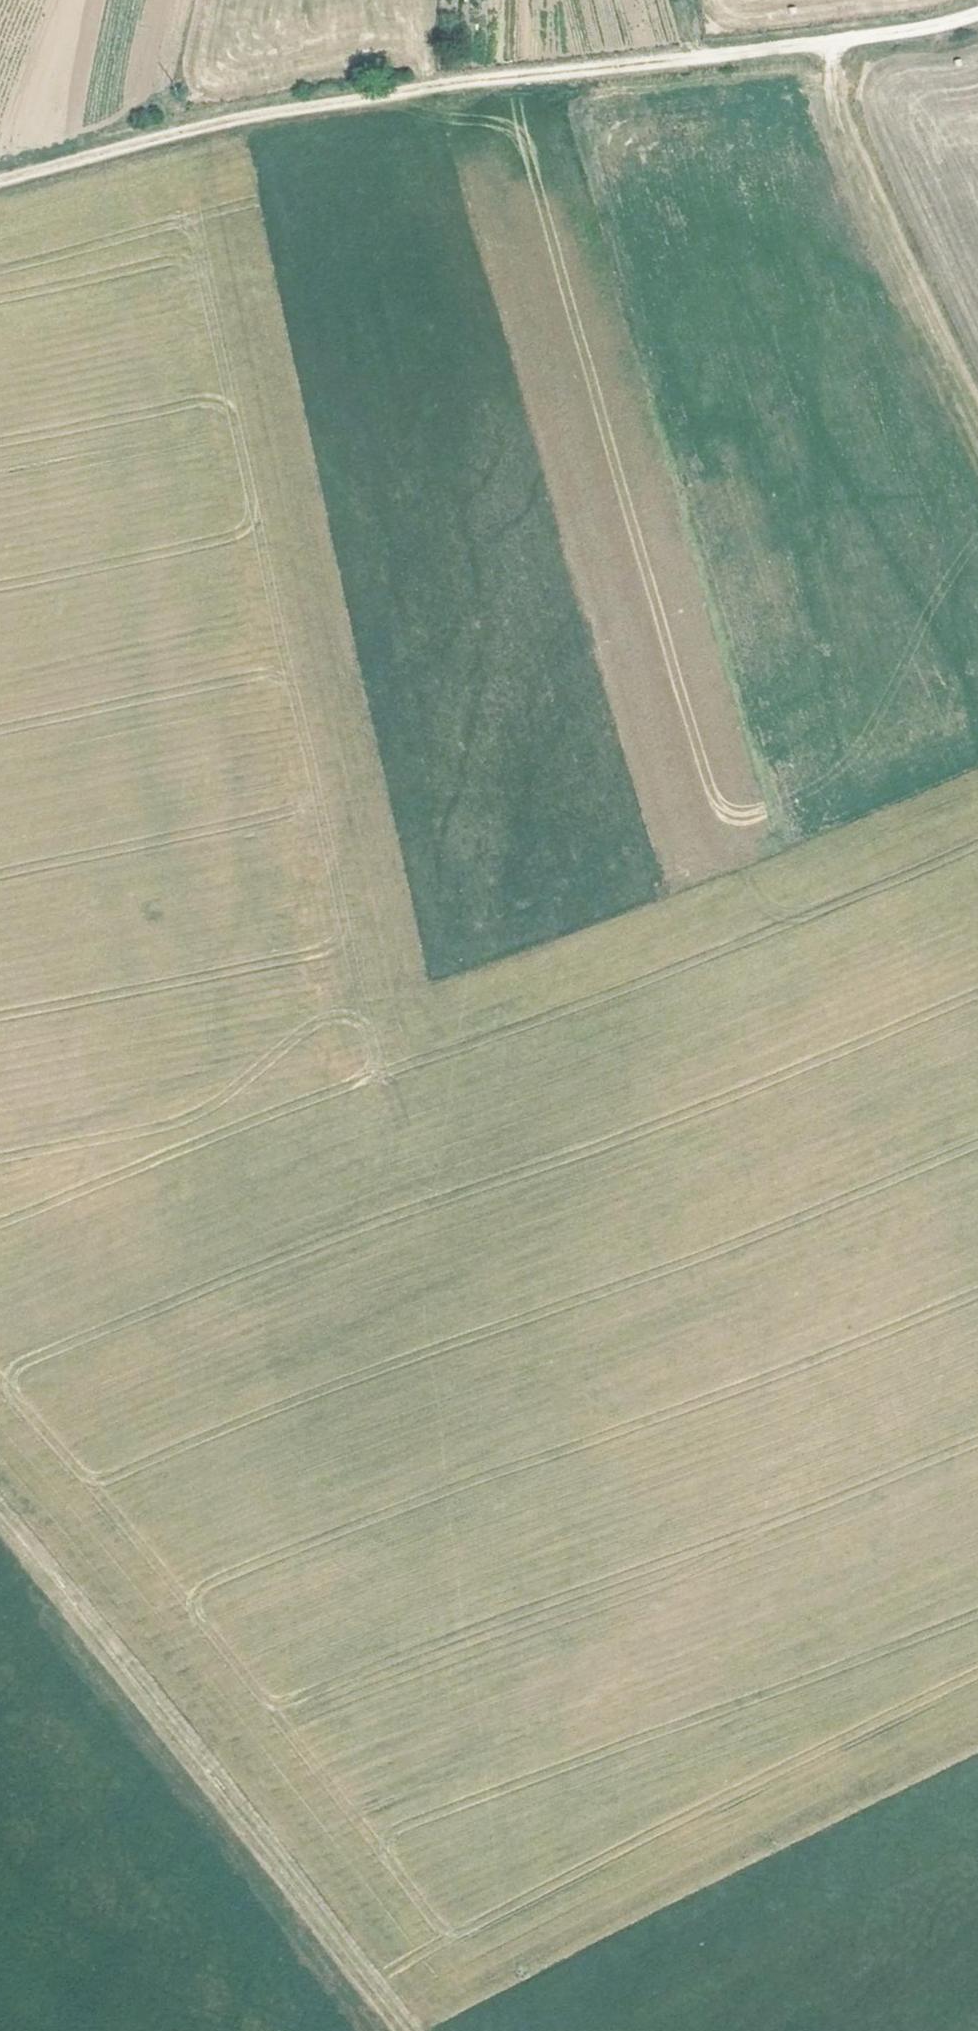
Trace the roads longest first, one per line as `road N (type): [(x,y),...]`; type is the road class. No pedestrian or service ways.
road 1 (track): [(0,181),(230,121),(361,98),(825,44),(977,15)]
road 2 (track): [(977,392),(833,87),(825,44)]

